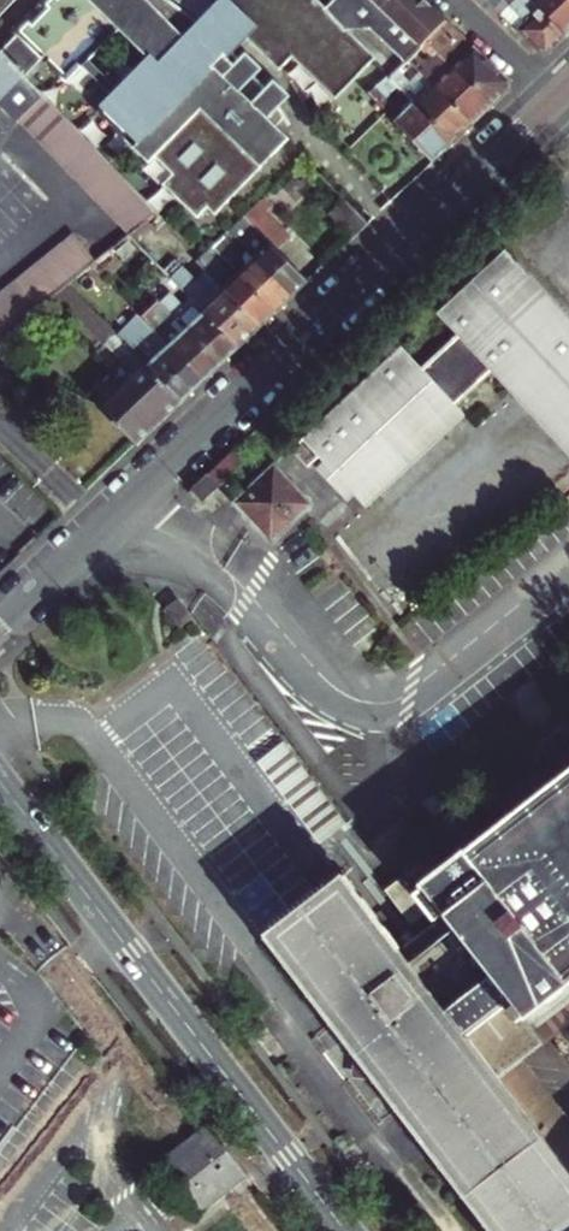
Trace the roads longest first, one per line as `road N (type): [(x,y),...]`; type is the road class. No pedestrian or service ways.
road 1 (residential): [(0,625),(559,99)]
road 2 (secondary): [(0,778),(347,1230)]
road 3 (residential): [(559,99),(451,0)]

